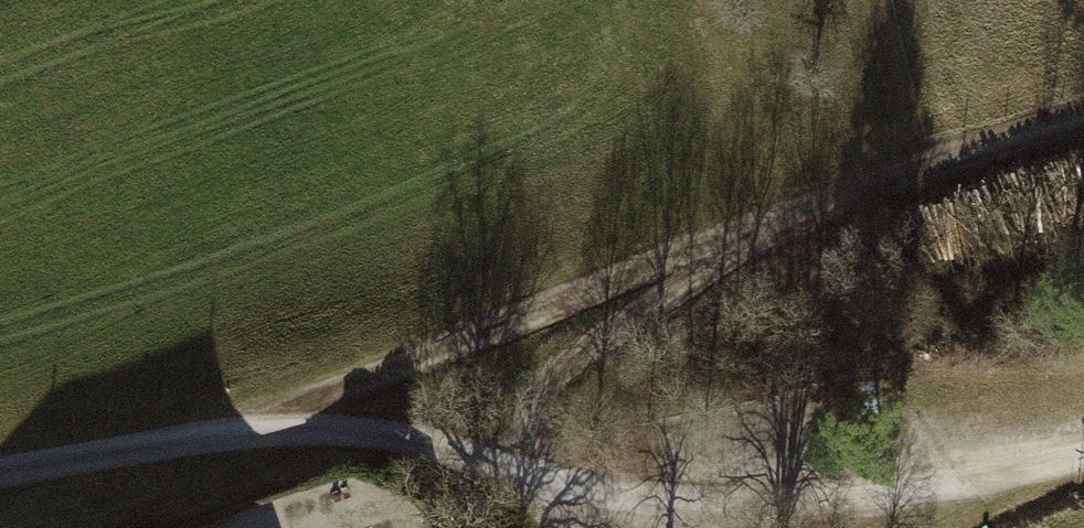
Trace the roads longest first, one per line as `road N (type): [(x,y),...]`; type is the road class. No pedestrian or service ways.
road 1 (track): [(230,432),(801,208),(1083,122)]
road 2 (residential): [(0,473),(230,432),(356,431),(461,450),(562,491),(582,521)]
road 3 (track): [(1083,440),(582,521)]
road 4 (track): [(562,491),(529,434),(535,378),(590,321),(801,208)]

